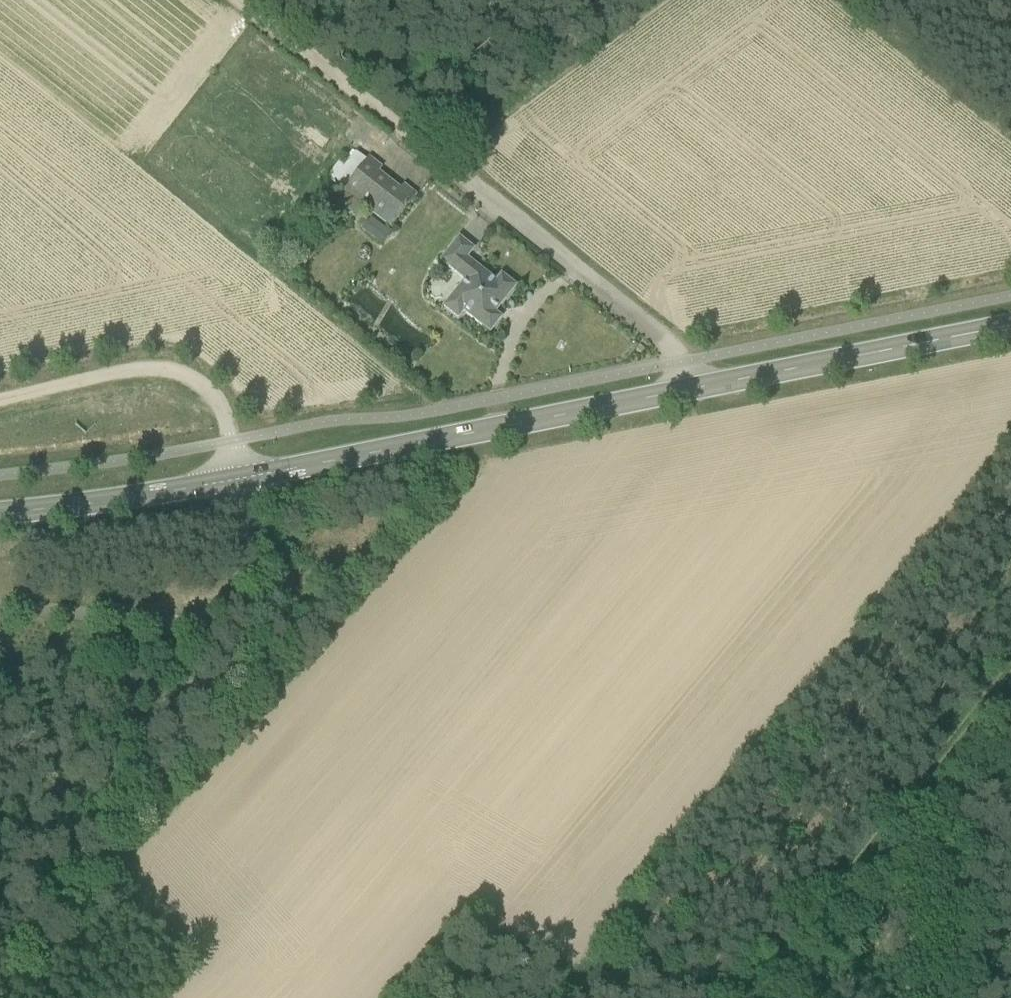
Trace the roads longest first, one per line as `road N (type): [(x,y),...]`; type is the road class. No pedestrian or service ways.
road 1 (track): [(213,951),(125,878),(492,466),(1010,362)]
road 2 (track): [(1010,438),(570,961),(503,914),(454,905)]
road 3 (tertiary): [(241,485),(463,448),(1010,326)]
road 4 (track): [(692,361),(241,0)]
road 5 (track): [(1010,666),(748,997)]
road 6 (unclassified): [(0,607),(187,628),(226,615),(244,552),(241,485)]
road 7 (track): [(0,400),(144,371),(200,381),(236,427),(241,485)]
road 8 (track): [(454,905),(213,951)]
road 9 (tertiary): [(0,515),(241,485)]
road 10 (track): [(570,961),(687,997)]
road 11 (track): [(454,905),(374,997)]

